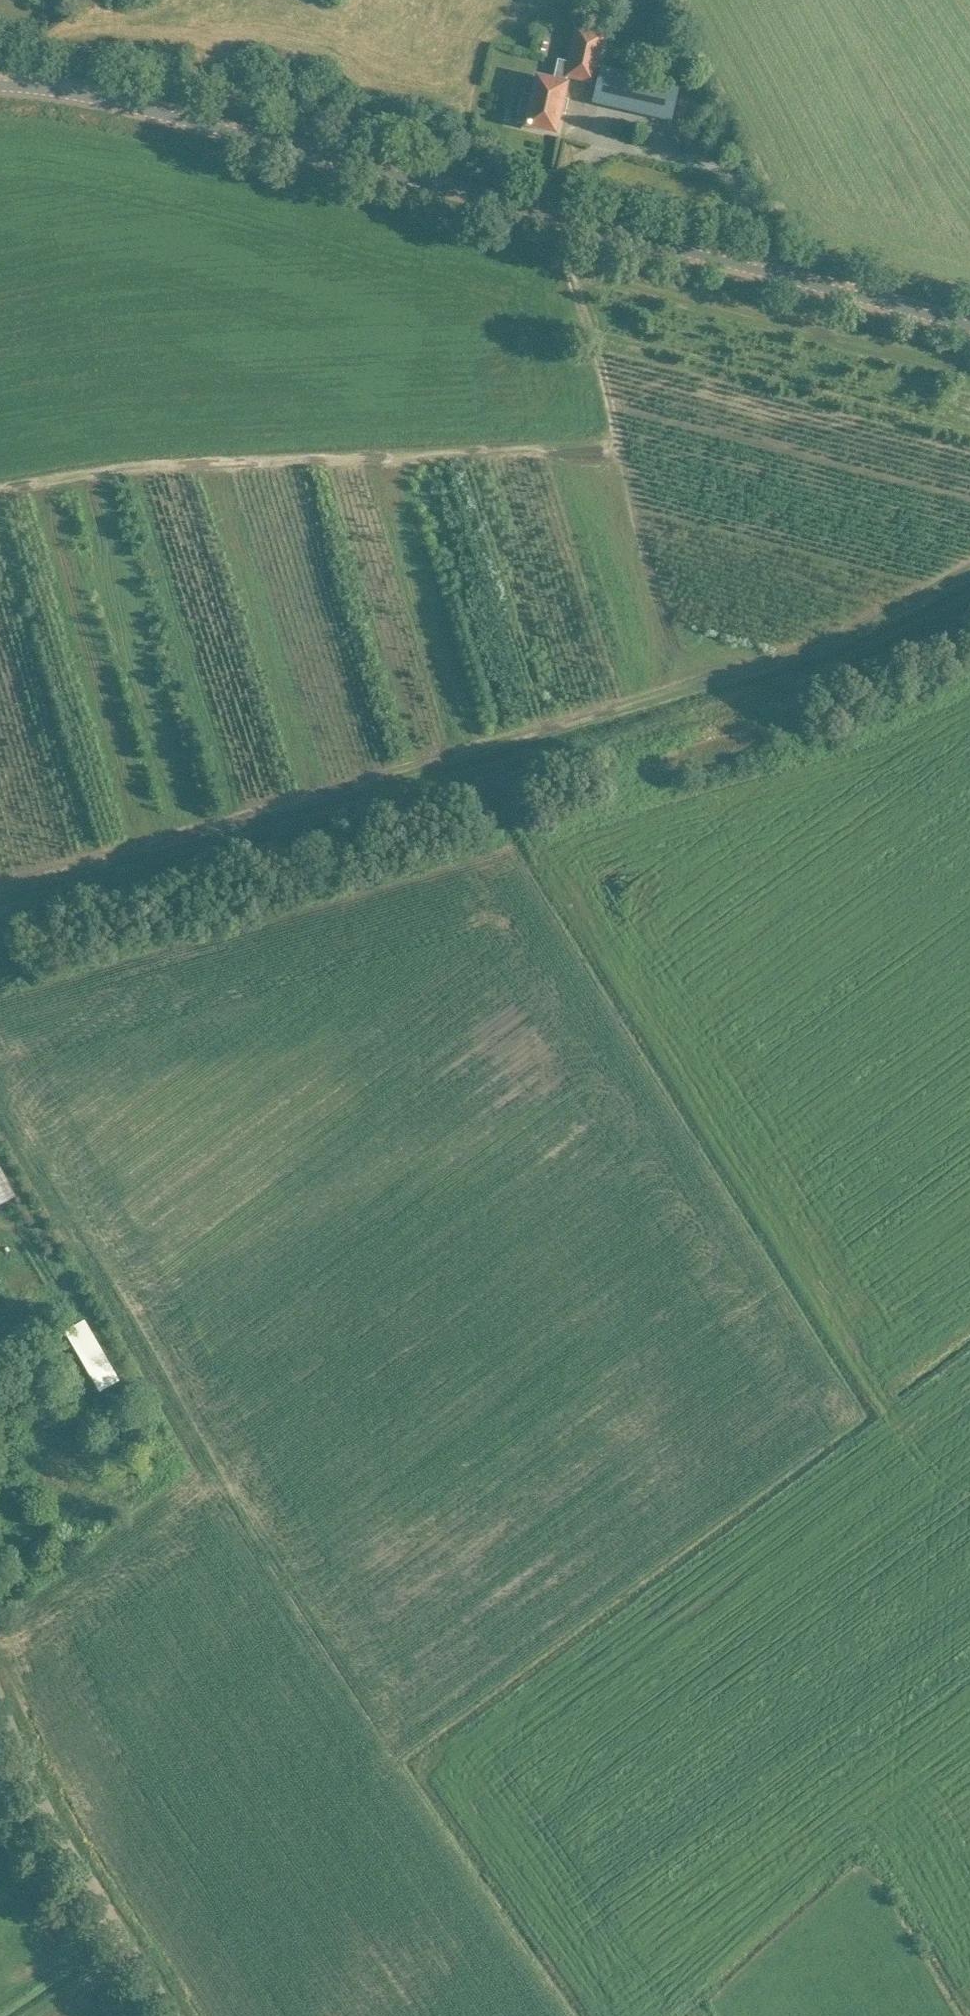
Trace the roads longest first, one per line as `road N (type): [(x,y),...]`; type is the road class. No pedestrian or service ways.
road 1 (tertiary): [(969,327),(175,118),(0,86)]
road 2 (unclassified): [(174,2015),(69,1844),(0,1683)]

